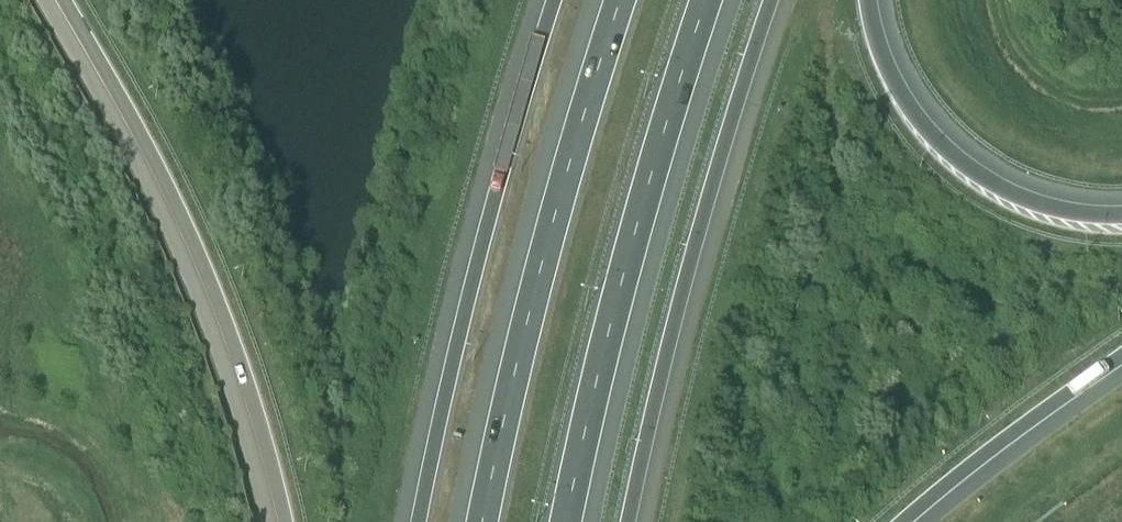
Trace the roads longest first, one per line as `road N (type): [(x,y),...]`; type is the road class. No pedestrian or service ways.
road 1 (motorway): [(69,0),(183,200),(237,333),(288,521)]
road 2 (motorway): [(566,521),(590,404),(707,0)]
road 3 (motorway): [(624,0),(505,418),(483,521)]
road 4 (motorway): [(637,521),(776,0)]
road 5 (motorway): [(553,0),(496,192),(419,521)]
road 6 (motorway): [(1121,222),(1040,207),(940,146),(897,90),(869,0)]
road 7 (motorway): [(906,521),(1121,358)]

